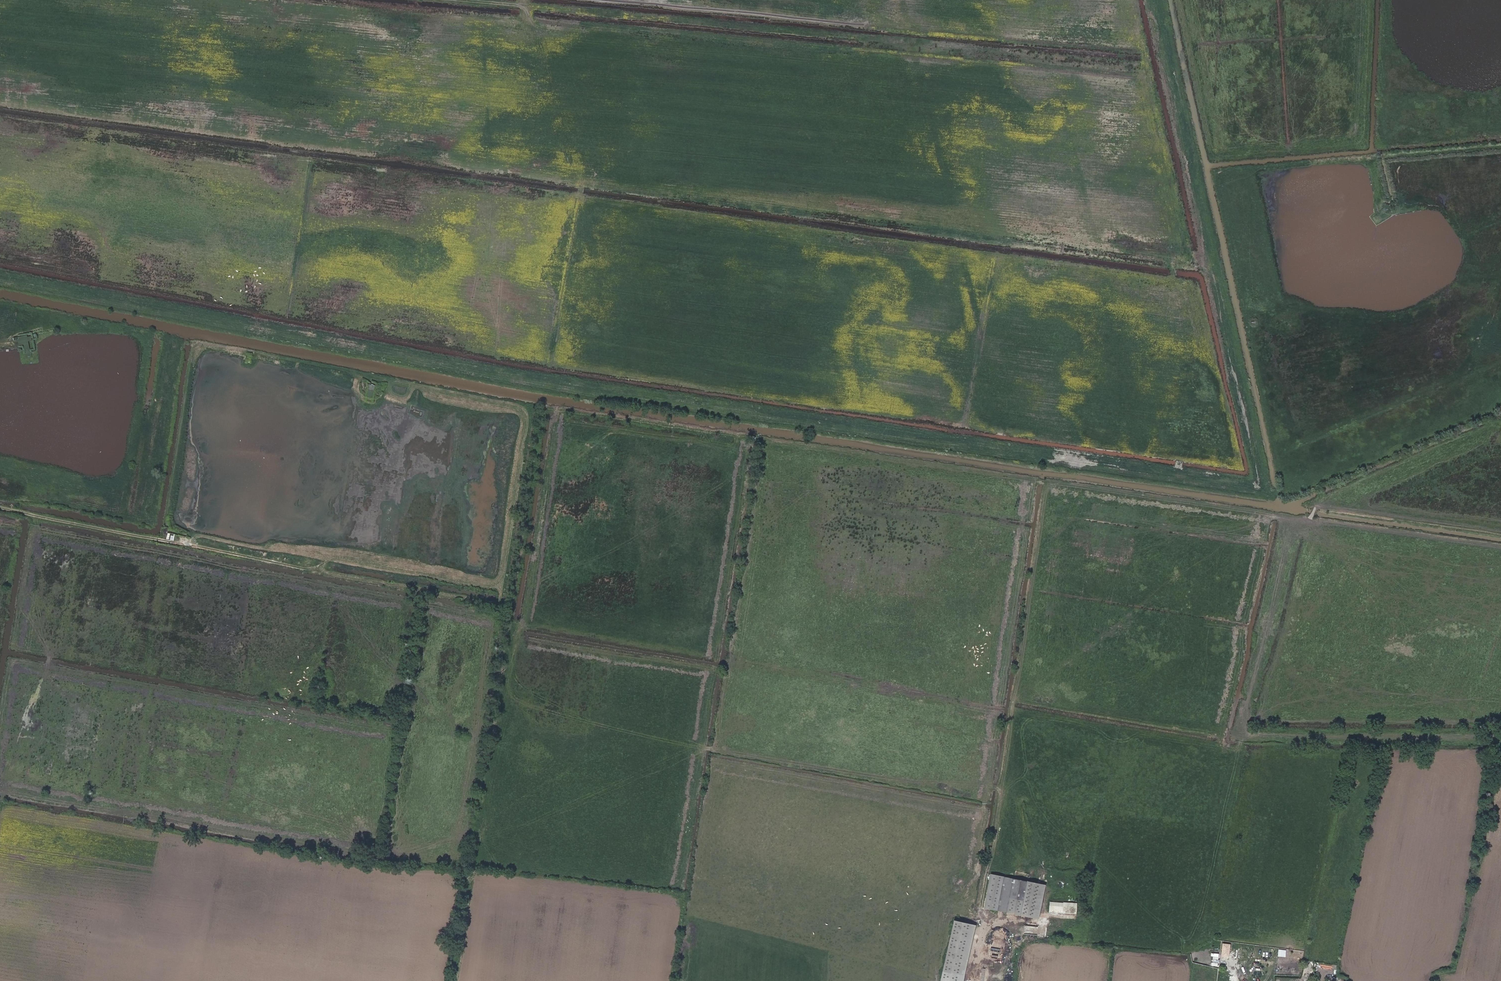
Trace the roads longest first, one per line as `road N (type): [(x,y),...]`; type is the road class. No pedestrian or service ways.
road 1 (track): [(468,0),(1138,62)]
road 2 (track): [(0,508),(318,571),(327,558)]

